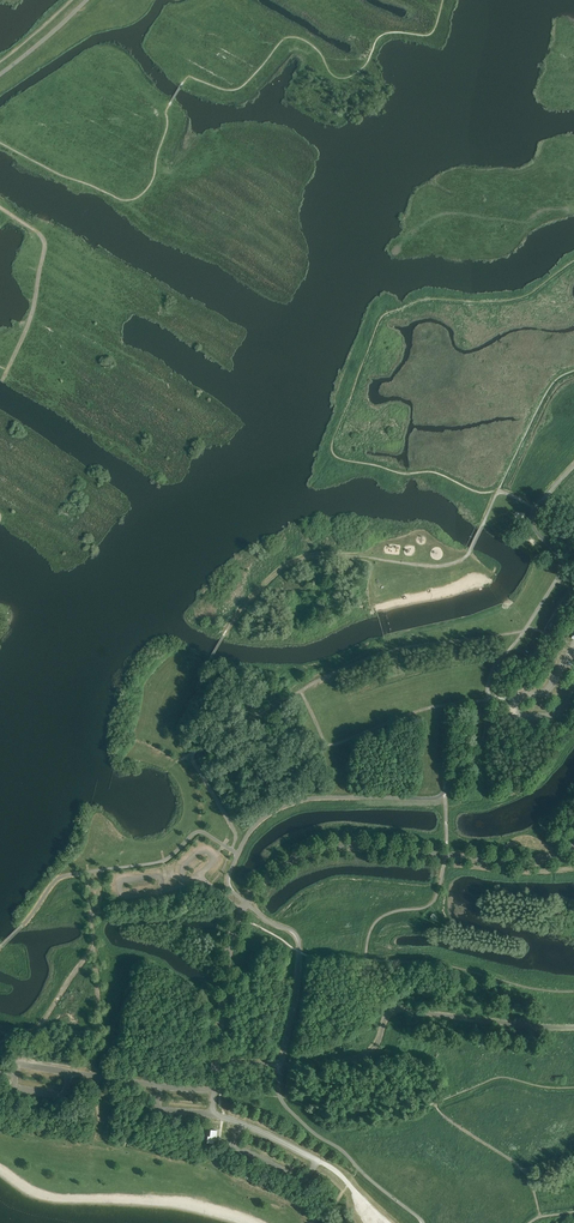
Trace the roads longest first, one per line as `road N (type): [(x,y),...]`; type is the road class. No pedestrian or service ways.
road 1 (track): [(24,224),(46,248),(29,330),(8,372)]

